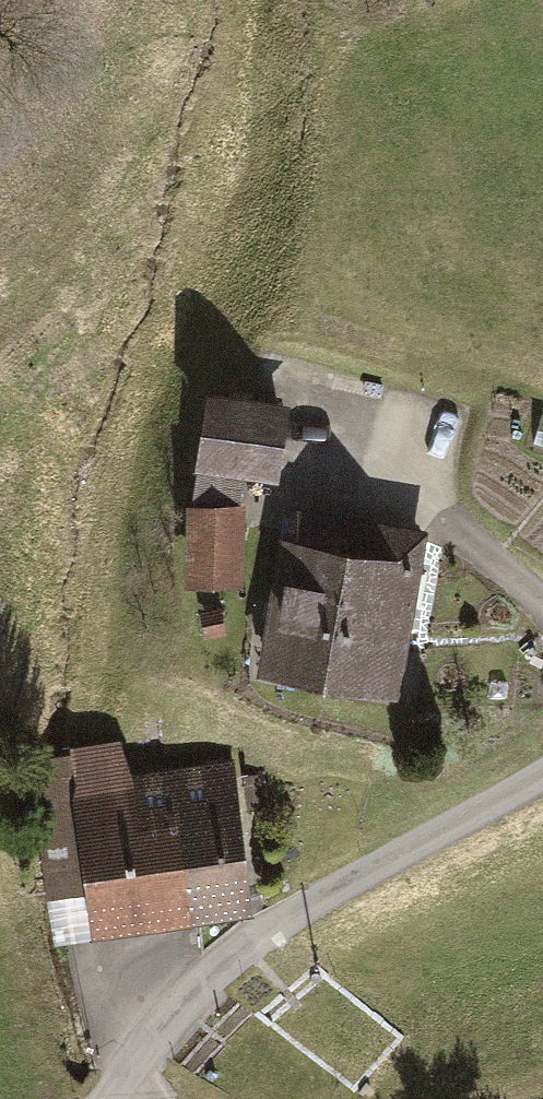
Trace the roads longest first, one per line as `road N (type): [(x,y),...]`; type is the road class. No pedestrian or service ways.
road 1 (unclassified): [(109,1098),(197,986),(261,935),(542,775)]

